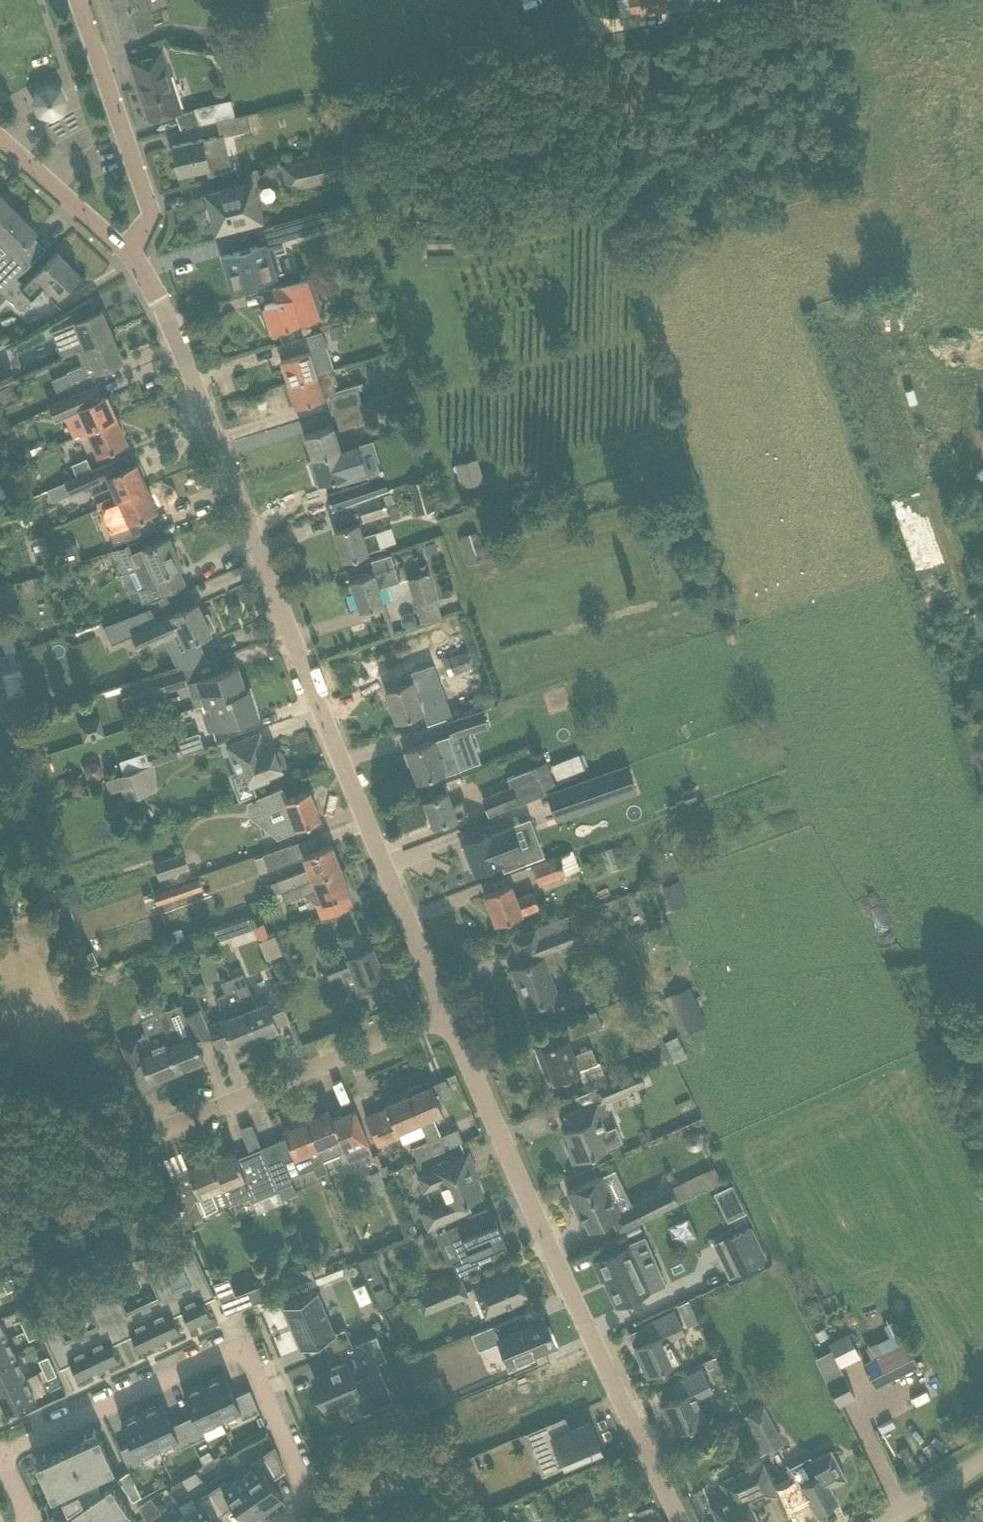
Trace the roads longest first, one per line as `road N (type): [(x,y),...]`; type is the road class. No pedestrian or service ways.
road 1 (residential): [(445,1016),(168,313),(130,253)]
road 2 (residential): [(678,1521),(445,1016)]
road 3 (residential): [(288,1521),(307,1507),(244,1354),(227,1351),(0,1453)]
road 4 (residential): [(170,1130),(445,1016)]
road 5 (residential): [(130,253),(152,222),(78,0)]
road 6 (track): [(629,246),(580,0)]
road 7 (residential): [(0,136),(130,253)]

